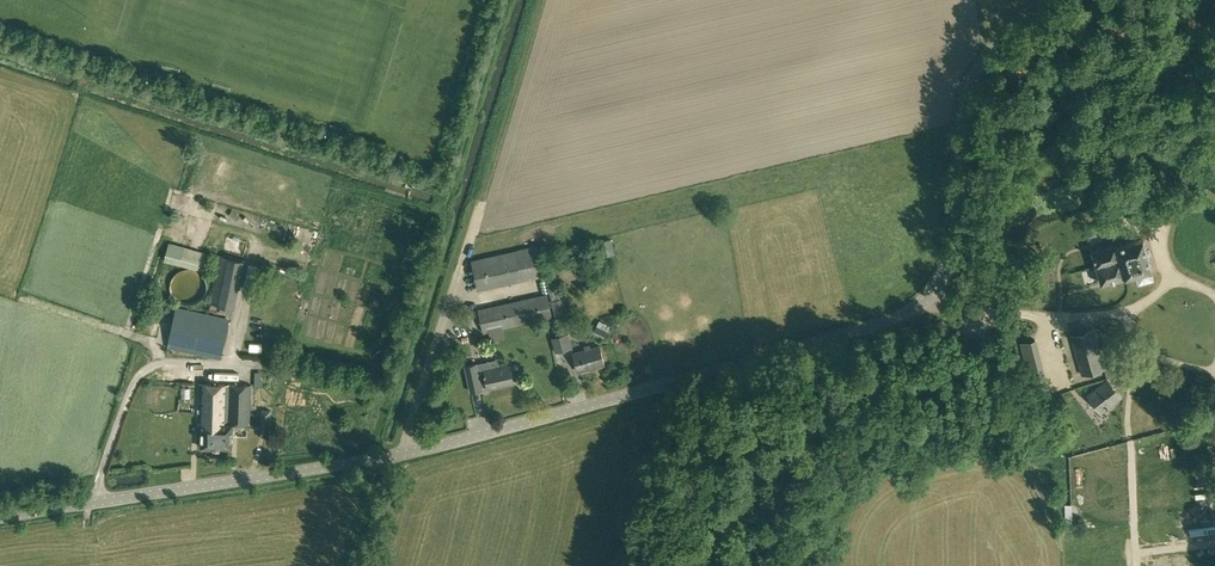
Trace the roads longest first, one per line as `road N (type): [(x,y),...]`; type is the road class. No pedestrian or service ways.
road 1 (unclassified): [(1049,0),(977,71),(964,122),(950,260),(912,311),(401,454),(0,519)]
road 2 (track): [(88,565),(90,504),(138,373),(227,364)]
road 3 (track): [(1137,308),(1061,318),(971,309),(931,294)]

